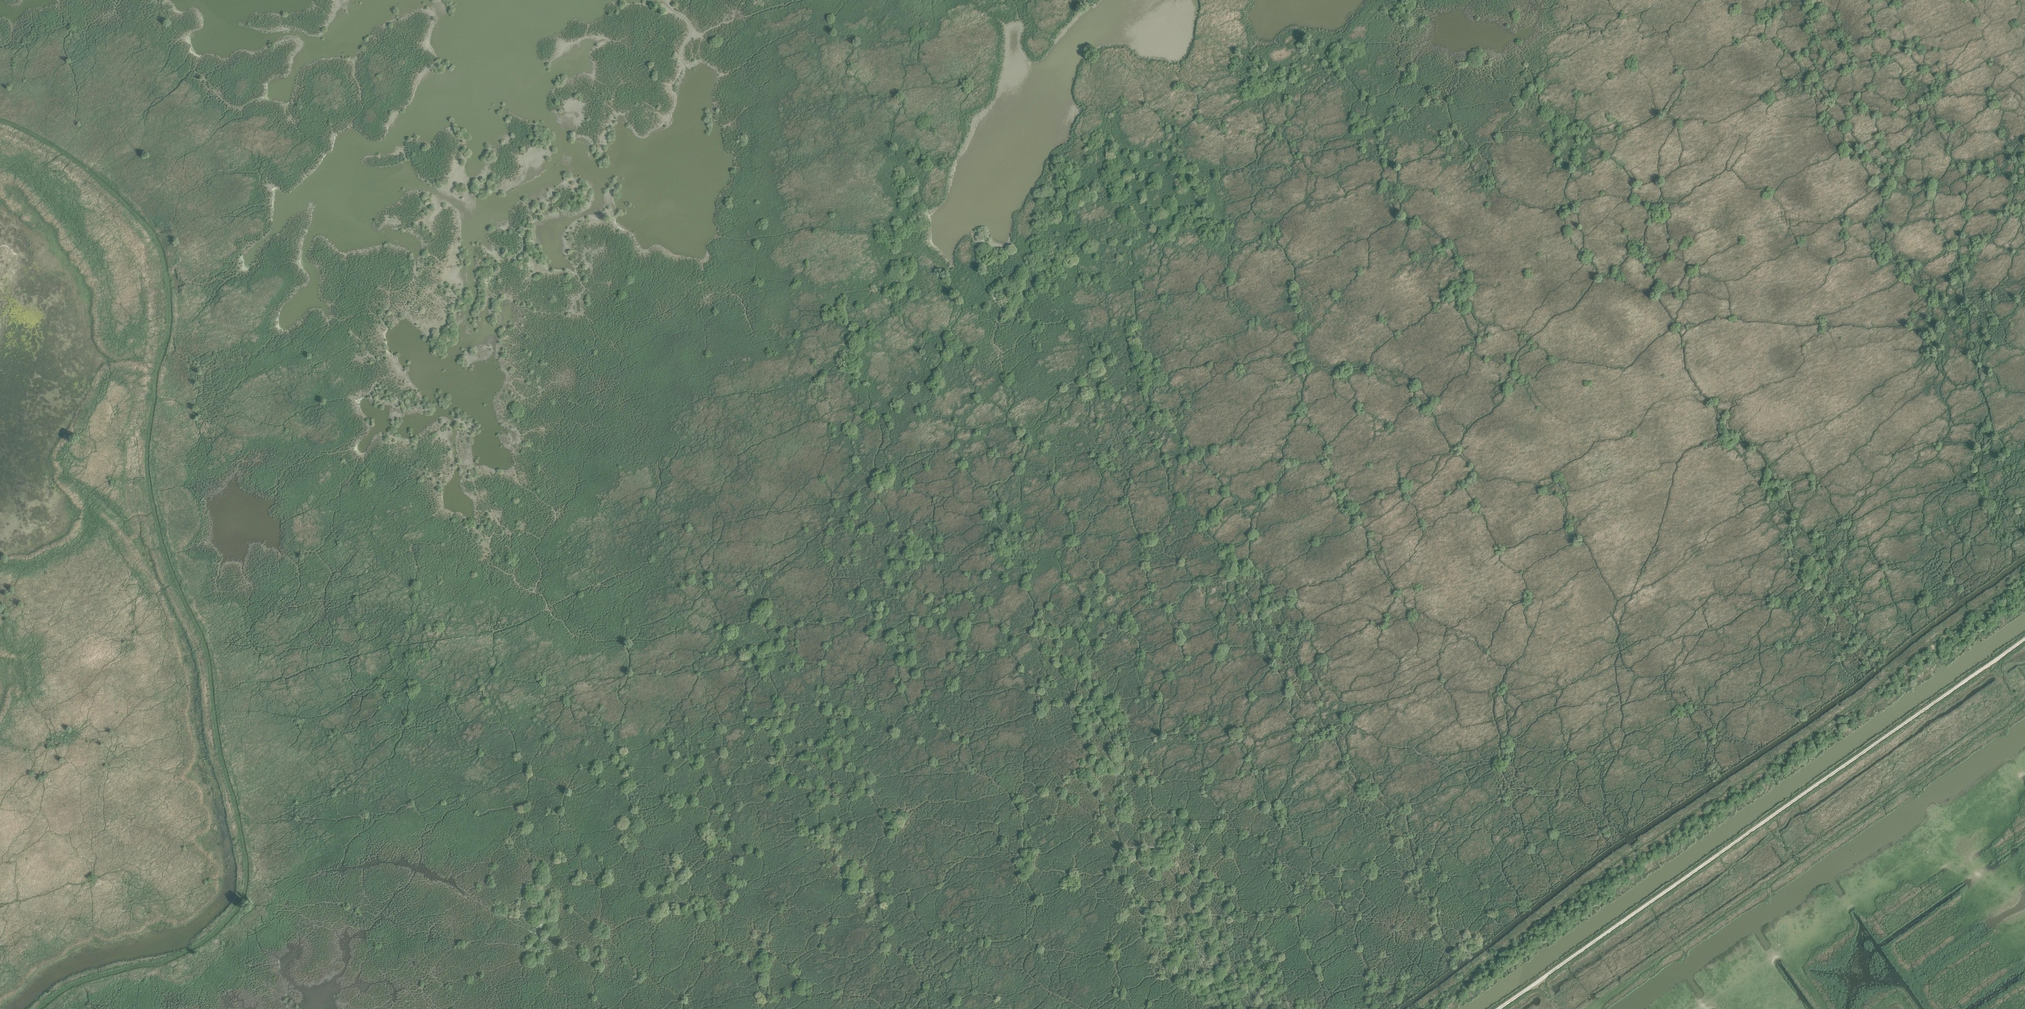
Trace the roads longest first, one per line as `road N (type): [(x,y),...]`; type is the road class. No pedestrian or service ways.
road 1 (track): [(2024,638),(1499,1008)]

